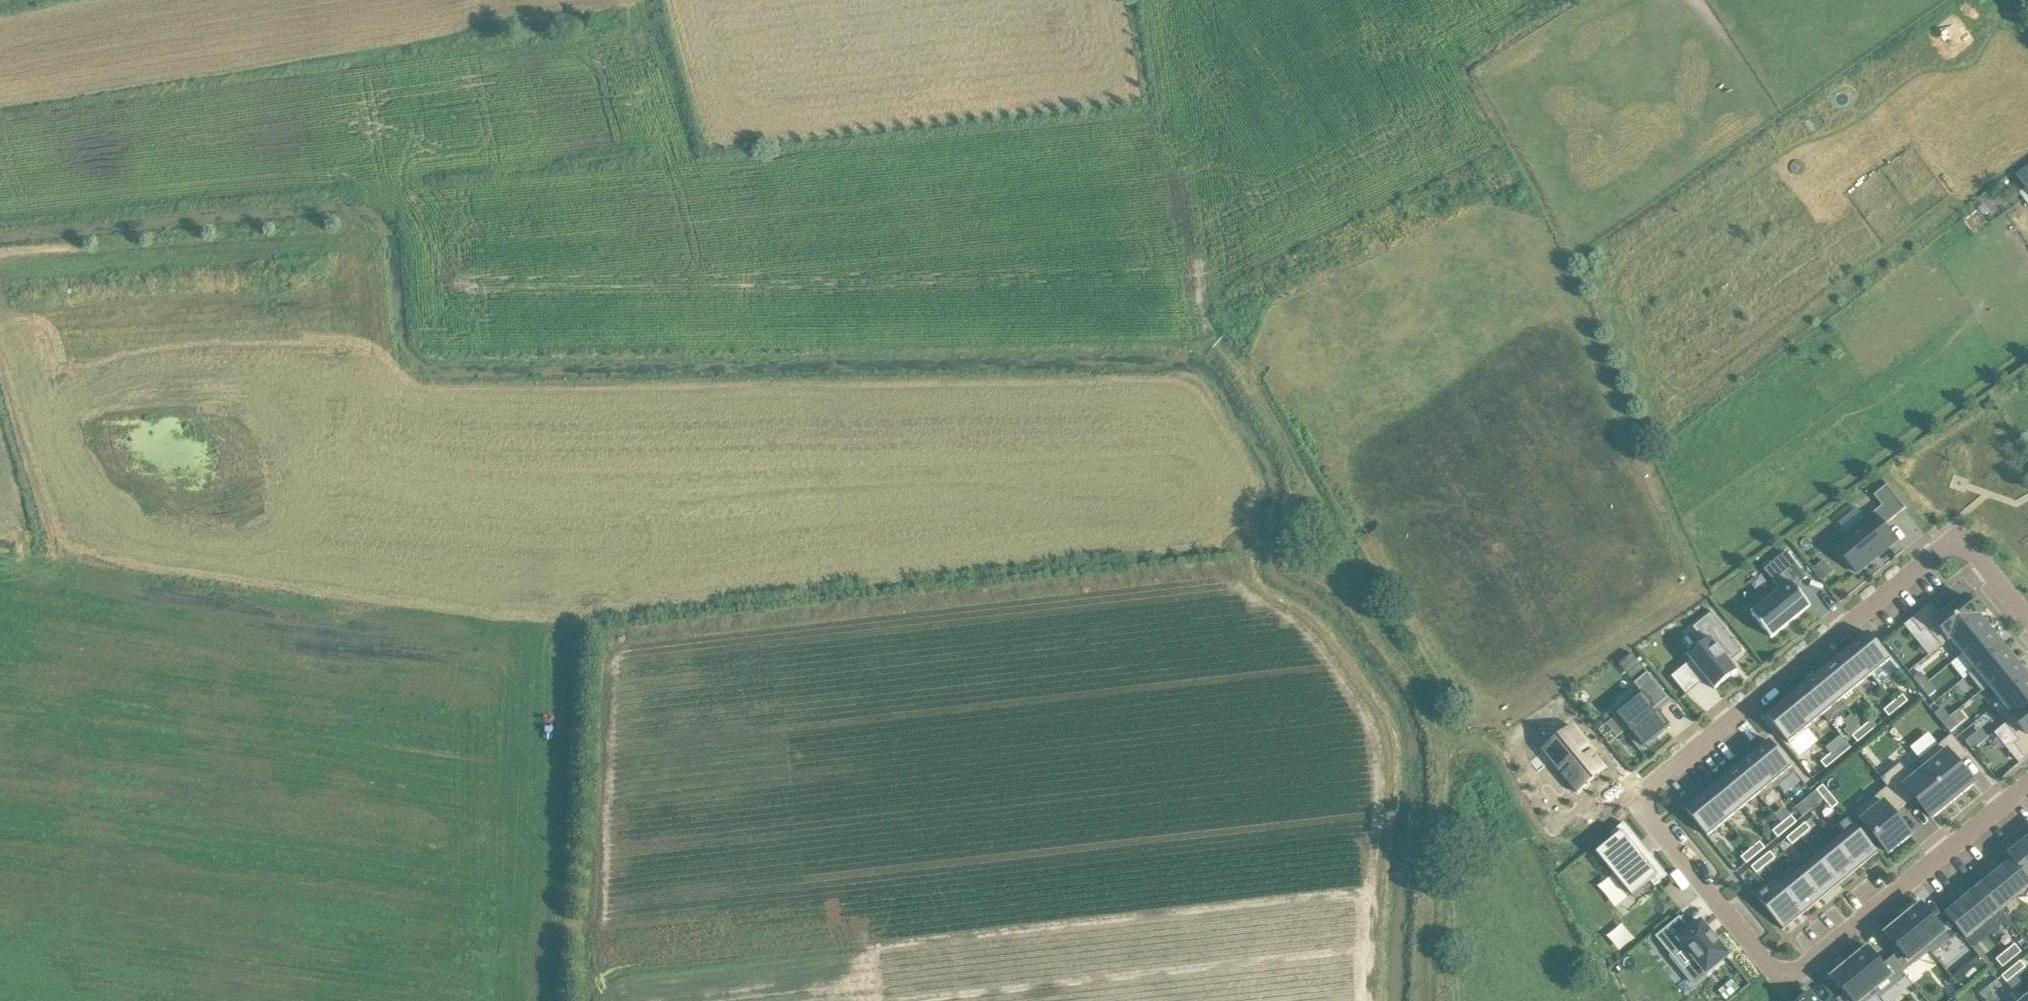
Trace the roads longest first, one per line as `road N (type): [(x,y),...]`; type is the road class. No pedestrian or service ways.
road 1 (residential): [(2027,625),(1973,556),(1945,548),(1660,776),(1646,806),(1764,960),(1794,969),(2027,783)]

